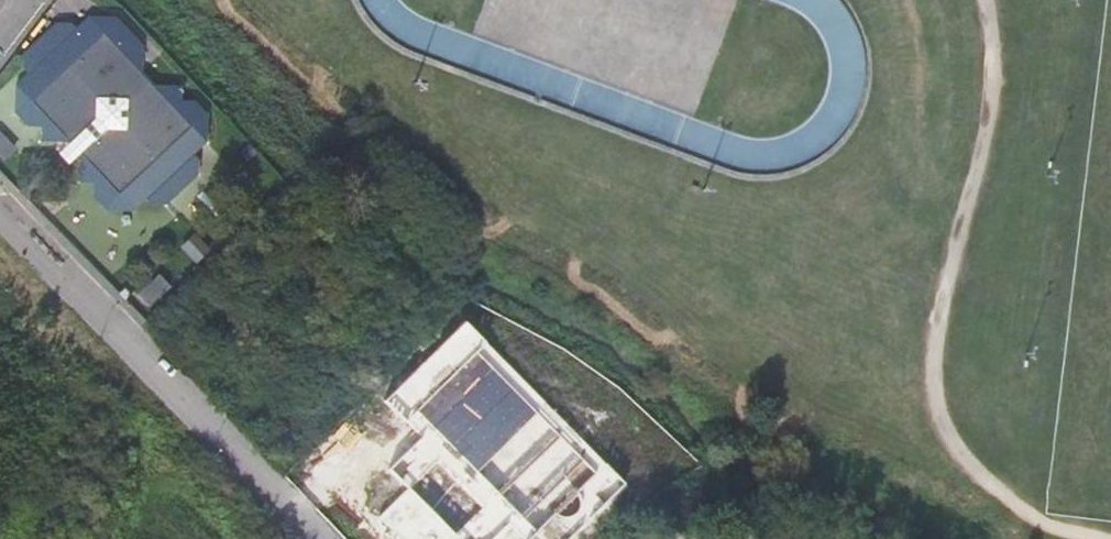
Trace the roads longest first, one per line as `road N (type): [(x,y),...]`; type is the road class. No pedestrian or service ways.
road 1 (track): [(1093,538),(1037,517),(963,466),(931,391),(943,285),(988,129),(994,32),(985,0)]
road 2 (residential): [(336,538),(0,202)]

